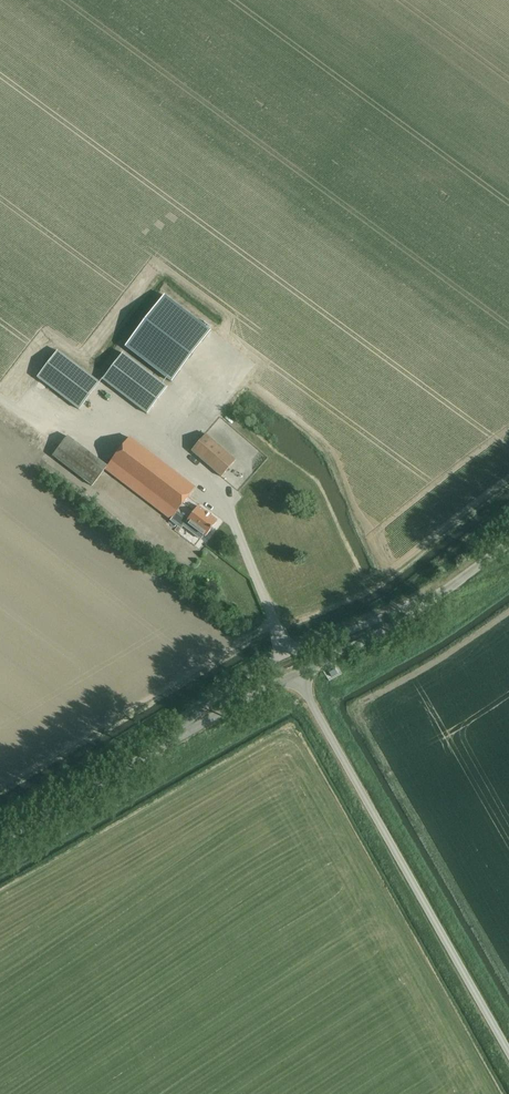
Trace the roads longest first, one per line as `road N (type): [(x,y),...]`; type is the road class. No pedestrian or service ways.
road 1 (unclassified): [(508,1053),(296,680)]
road 2 (unclassified): [(0,840),(296,680)]
road 3 (unclassified): [(296,680),(392,627),(508,543)]

